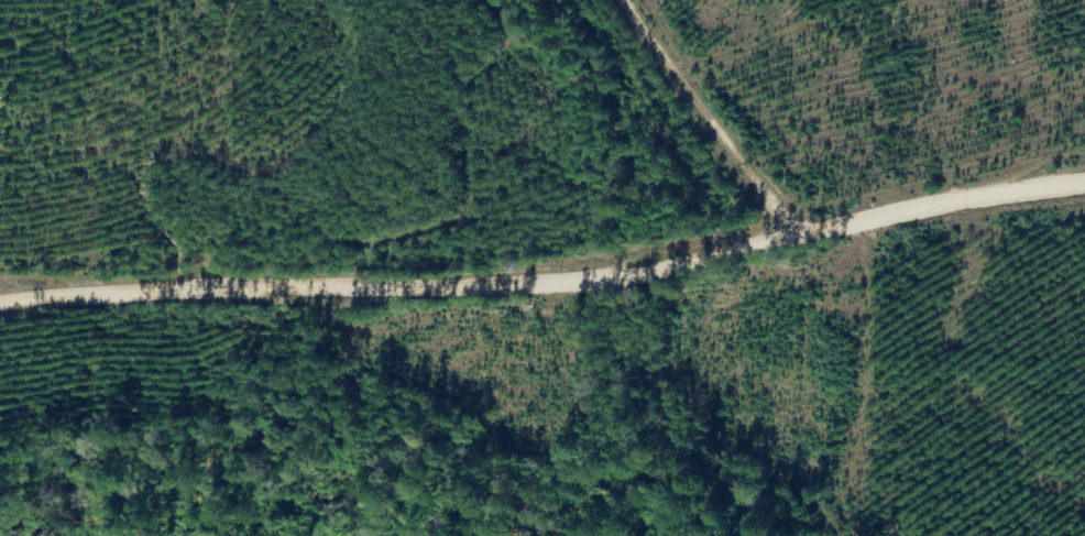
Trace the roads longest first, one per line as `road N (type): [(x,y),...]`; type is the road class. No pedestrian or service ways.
road 1 (residential): [(1084,172),(644,247),(197,289),(0,298)]
road 2 (residential): [(197,289),(230,0)]
road 3 (residential): [(1005,186),(977,26),(961,21),(956,0)]

